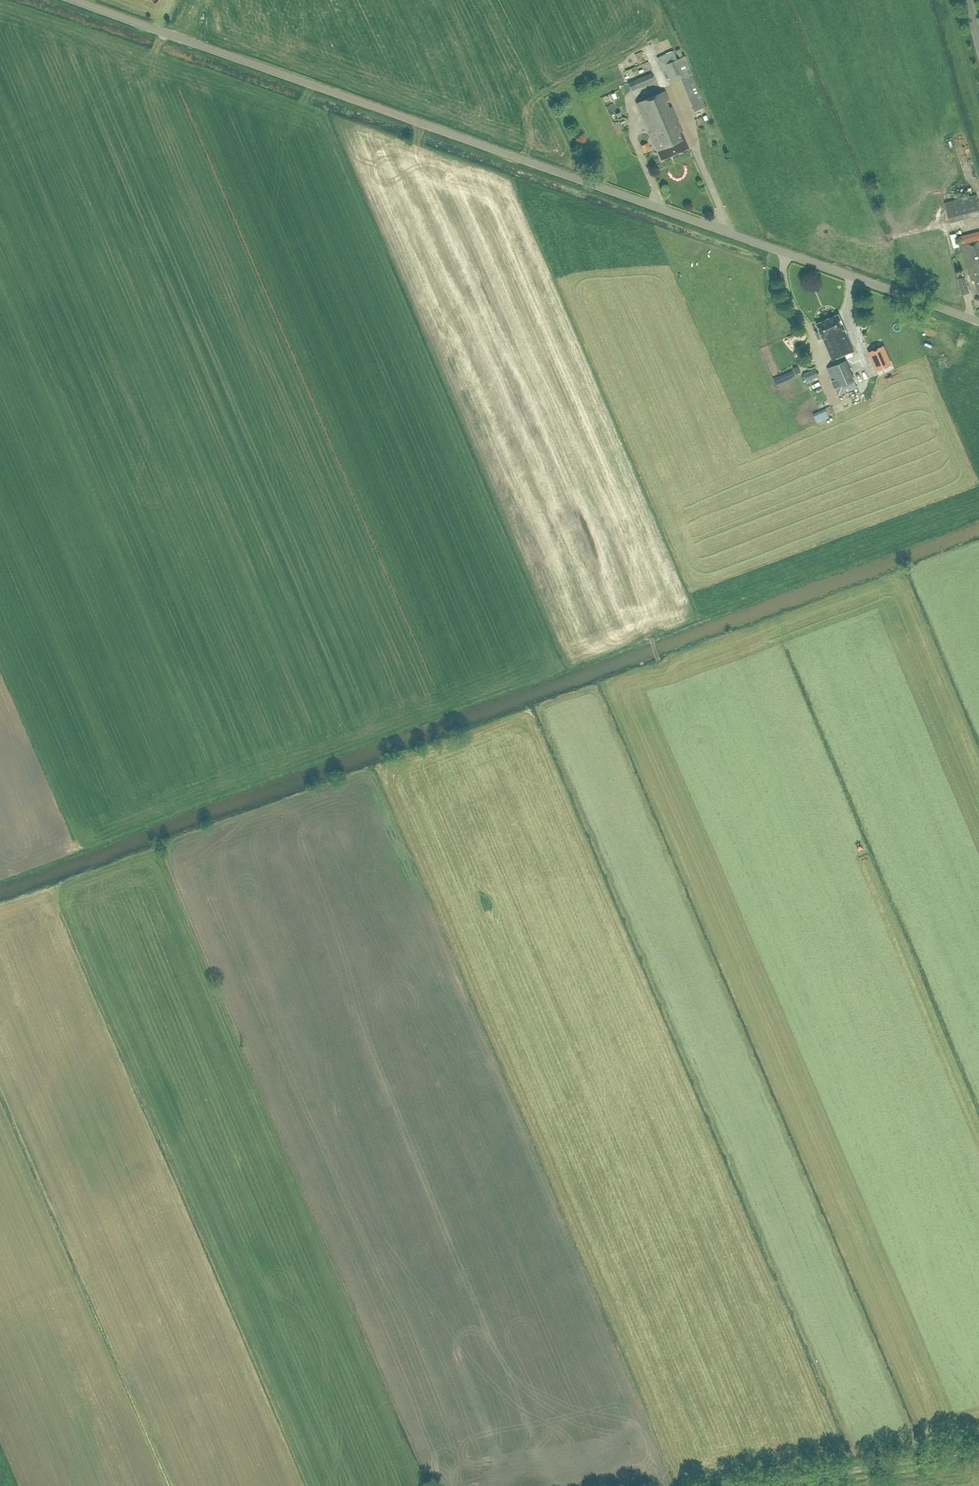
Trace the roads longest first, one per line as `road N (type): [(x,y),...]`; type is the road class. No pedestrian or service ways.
road 1 (unclassified): [(75,0),(978,321)]
road 2 (track): [(755,1485),(978,1449)]

